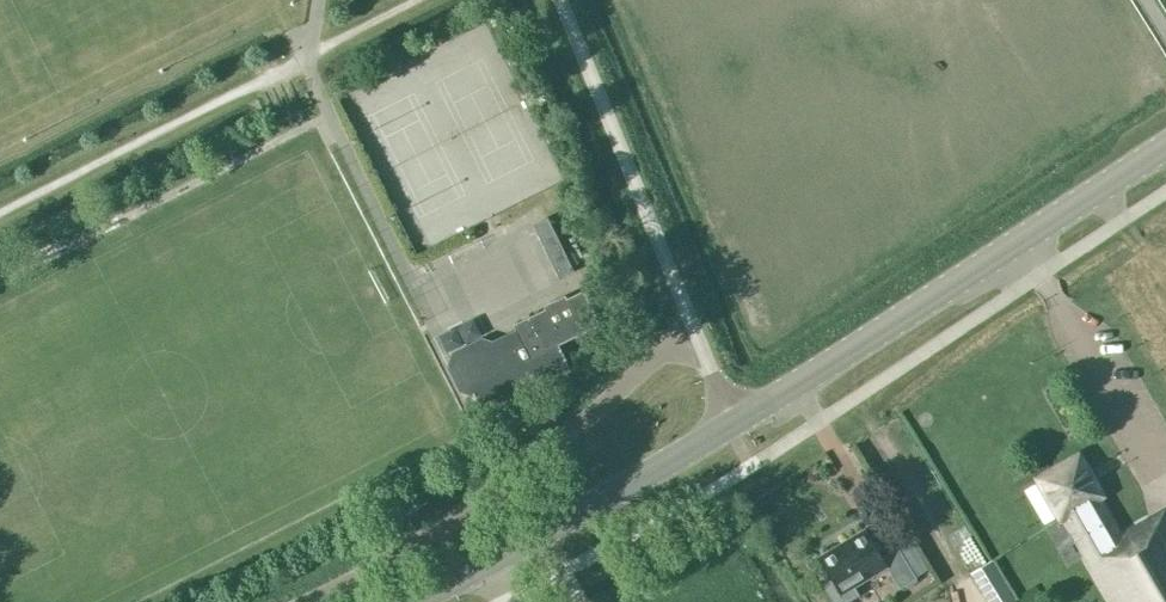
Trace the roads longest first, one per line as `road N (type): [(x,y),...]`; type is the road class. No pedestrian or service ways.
road 1 (tertiary): [(734,422),(1165,142)]
road 2 (residential): [(696,338),(668,349),(439,532),(312,601)]
road 3 (tertiary): [(407,601),(734,422)]
road 4 (unclassified): [(696,338),(563,0)]

